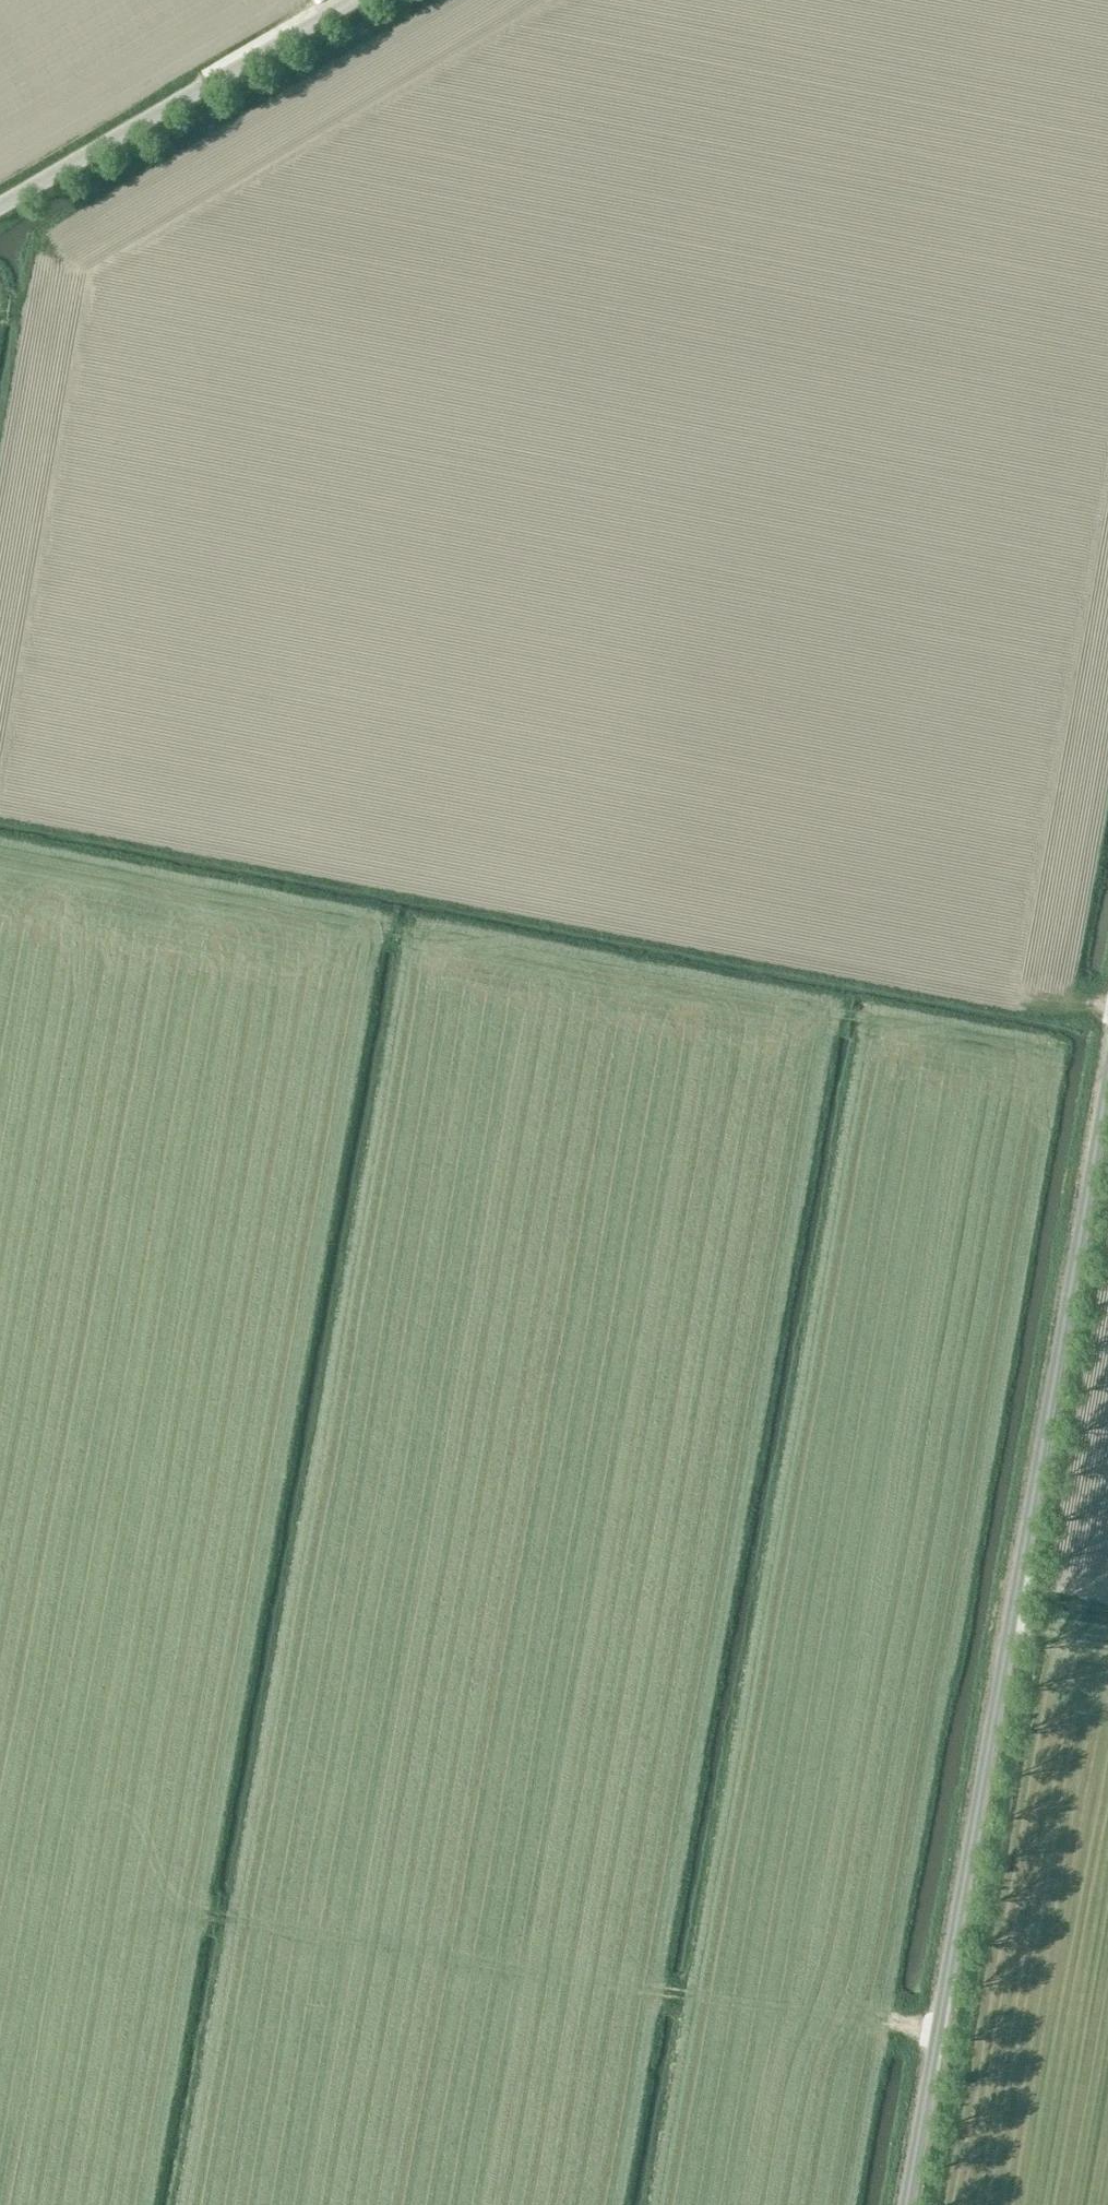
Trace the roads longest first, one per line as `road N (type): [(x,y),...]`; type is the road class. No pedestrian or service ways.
road 1 (unclassified): [(895,2204),(1107,988)]
road 2 (unclassified): [(0,216),(374,0)]

